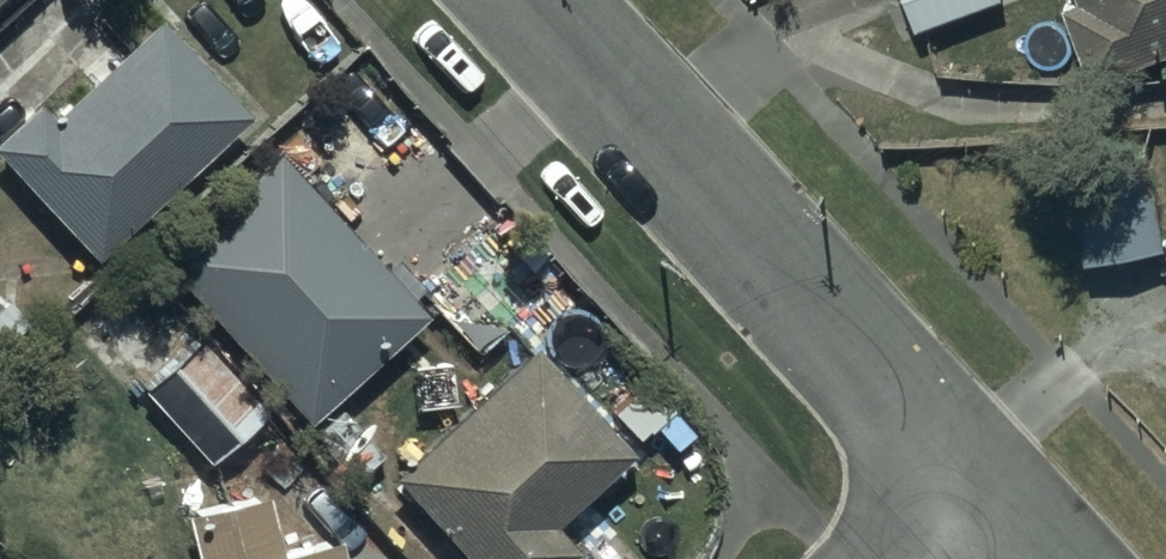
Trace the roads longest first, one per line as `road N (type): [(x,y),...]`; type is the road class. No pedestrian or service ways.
road 1 (residential): [(514,0),(964,504)]

